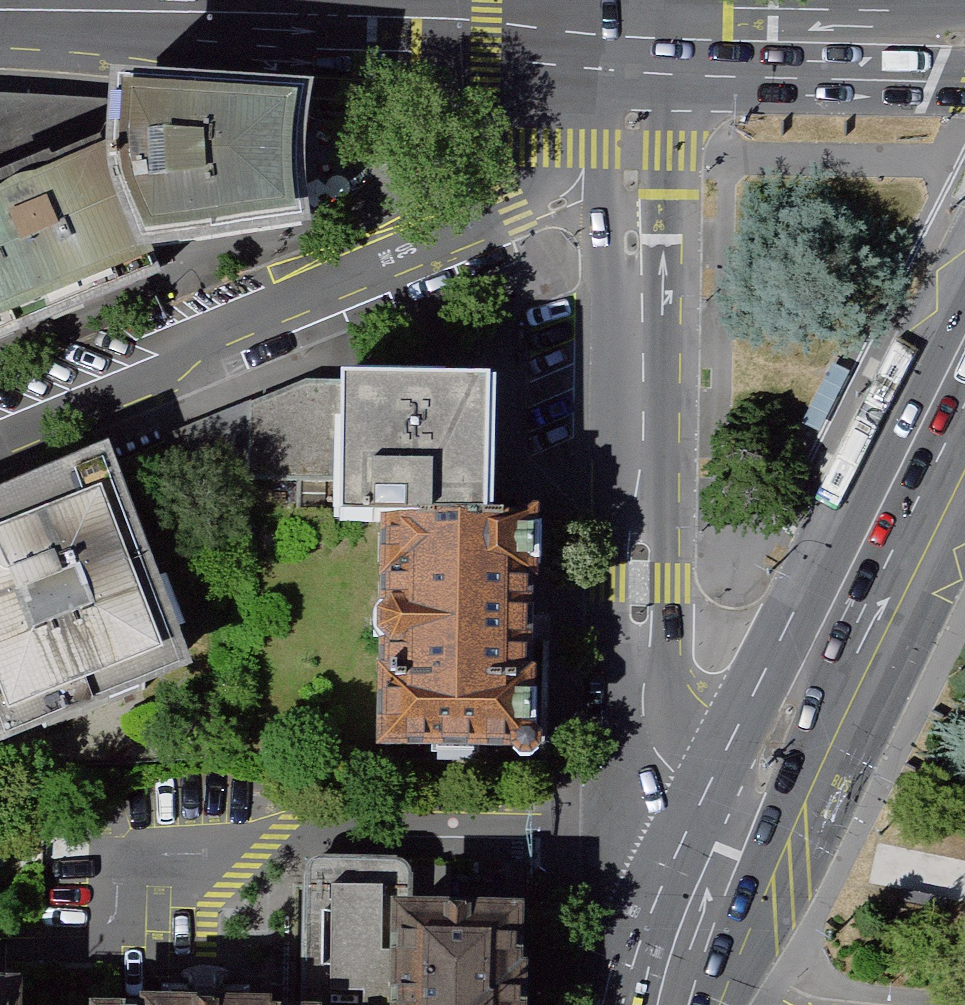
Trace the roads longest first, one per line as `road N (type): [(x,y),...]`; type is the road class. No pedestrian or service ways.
road 1 (tertiary): [(726,850),(661,767),(642,578),(633,33)]
road 2 (residential): [(633,33),(568,147),(512,210),(0,439)]
road 3 (primary): [(633,33),(0,14)]
road 4 (secondary): [(964,382),(726,850)]
road 5 (primary): [(964,40),(633,33)]

